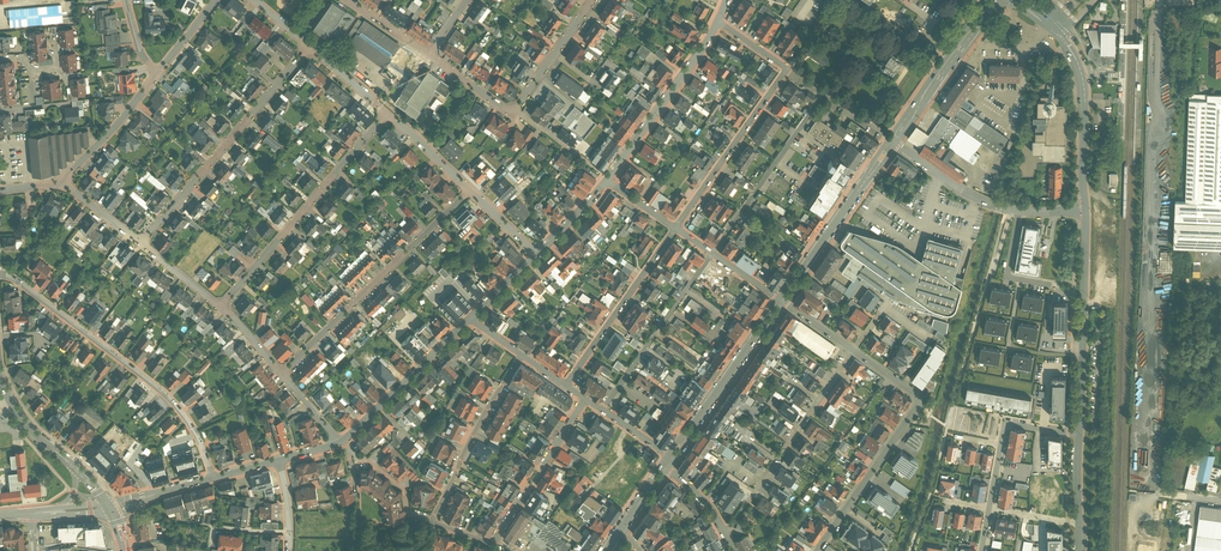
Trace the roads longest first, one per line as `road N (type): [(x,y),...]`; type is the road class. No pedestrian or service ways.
road 1 (residential): [(214,477),(199,435),(164,389),(0,274)]
road 2 (residential): [(856,348),(922,394),(814,550)]
road 3 (residential): [(470,189),(281,369)]
road 4 (residential): [(308,45),(141,241)]
road 5 (residential): [(387,113),(222,304)]
road 6 (secondary): [(1018,0),(1058,33),(1080,67),(1085,211)]
road 7 (residential): [(724,534),(856,348)]
road 8 (secondary): [(1085,211),(1079,433)]
road 9 (residential): [(788,66),(675,228)]
road 10 (residential): [(823,91),(711,253)]
road 11 (tertiary): [(782,299),(895,139)]
road 12 (residential): [(718,20),(605,180)]
road 13 (tertiary): [(670,458),(782,299)]
road 14 (residential): [(522,352),(431,521)]
road 15 (residential): [(675,228),(566,385)]
road 16 (residential): [(711,253),(603,410)]
road 17 (residential): [(471,315),(341,438)]
road 18 (residential): [(585,398),(492,544)]
road 19 (tertiary): [(895,139),(992,0)]
road 20 (residential): [(160,69),(63,181)]
road 21 (residential): [(895,139),(965,192),(1018,212)]
road 22 (residential): [(589,0),(513,107)]

